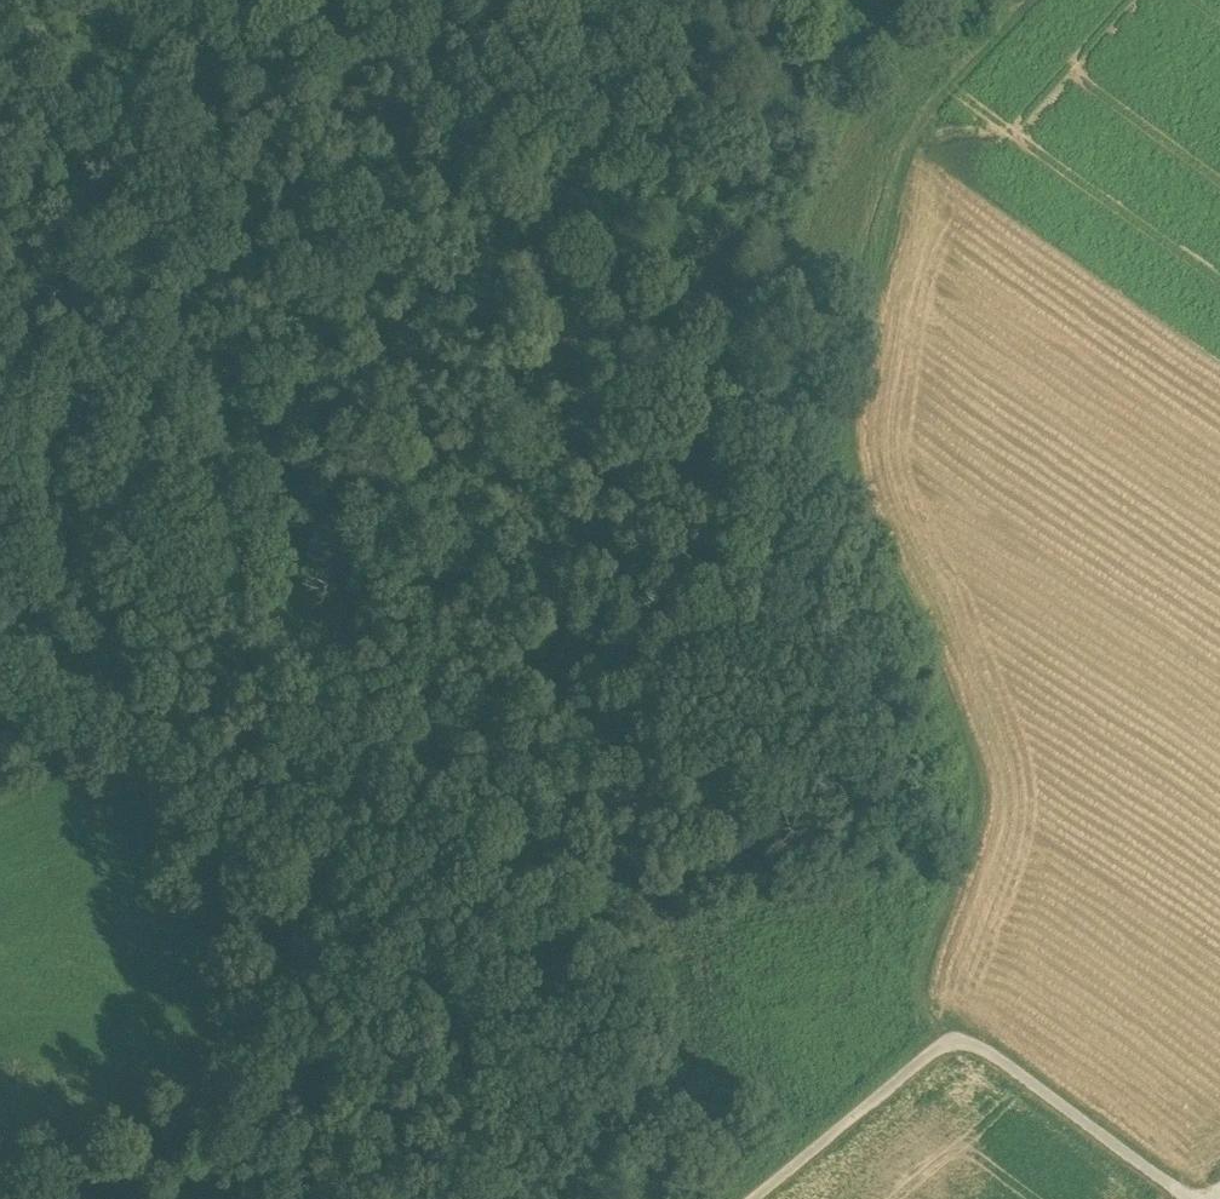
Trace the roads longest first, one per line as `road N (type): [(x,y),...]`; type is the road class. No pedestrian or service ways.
road 1 (track): [(951,1042),(920,990),(930,933),(966,877),(979,829),(978,771),(924,607),(860,470),(869,356),(908,166),(929,125),(1033,0)]
road 2 (track): [(753,1198),(951,1042),(999,1061),(1190,1198)]

